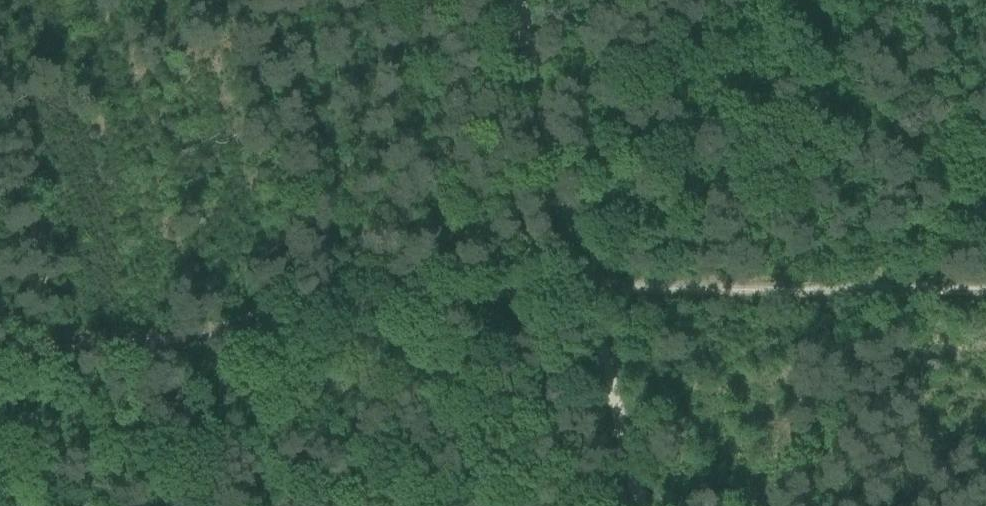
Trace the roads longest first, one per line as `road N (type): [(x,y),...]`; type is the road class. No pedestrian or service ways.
road 1 (track): [(985,290),(584,291)]
road 2 (track): [(584,291),(251,328)]
road 3 (track): [(251,328),(0,359)]
road 4 (track): [(643,505),(584,291)]
road 5 (track): [(565,212),(514,0)]

